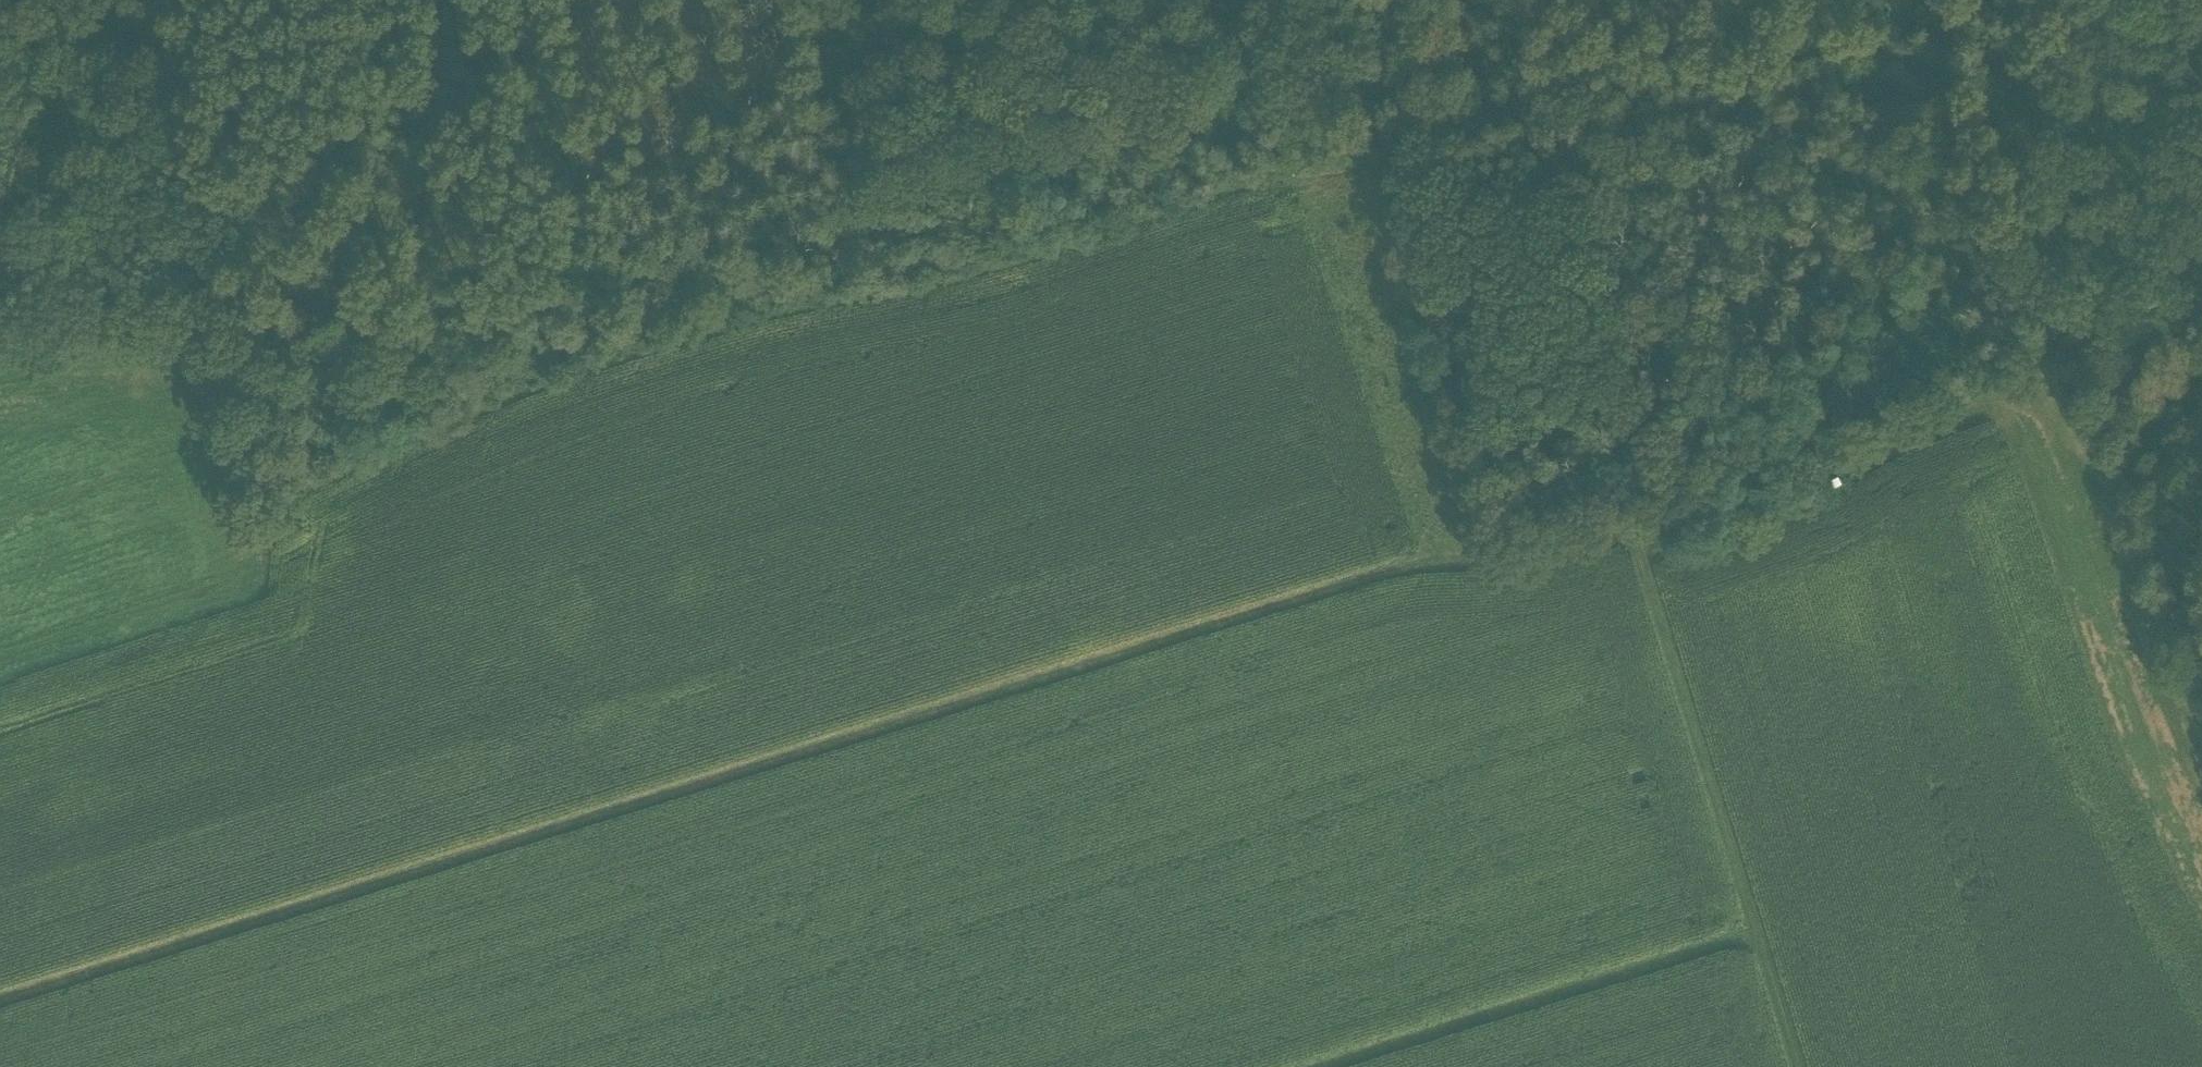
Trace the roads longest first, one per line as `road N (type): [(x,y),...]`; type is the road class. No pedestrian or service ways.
road 1 (track): [(1795,1066),(1636,562),(1604,542),(1491,571),(1426,573),(0,1003)]

